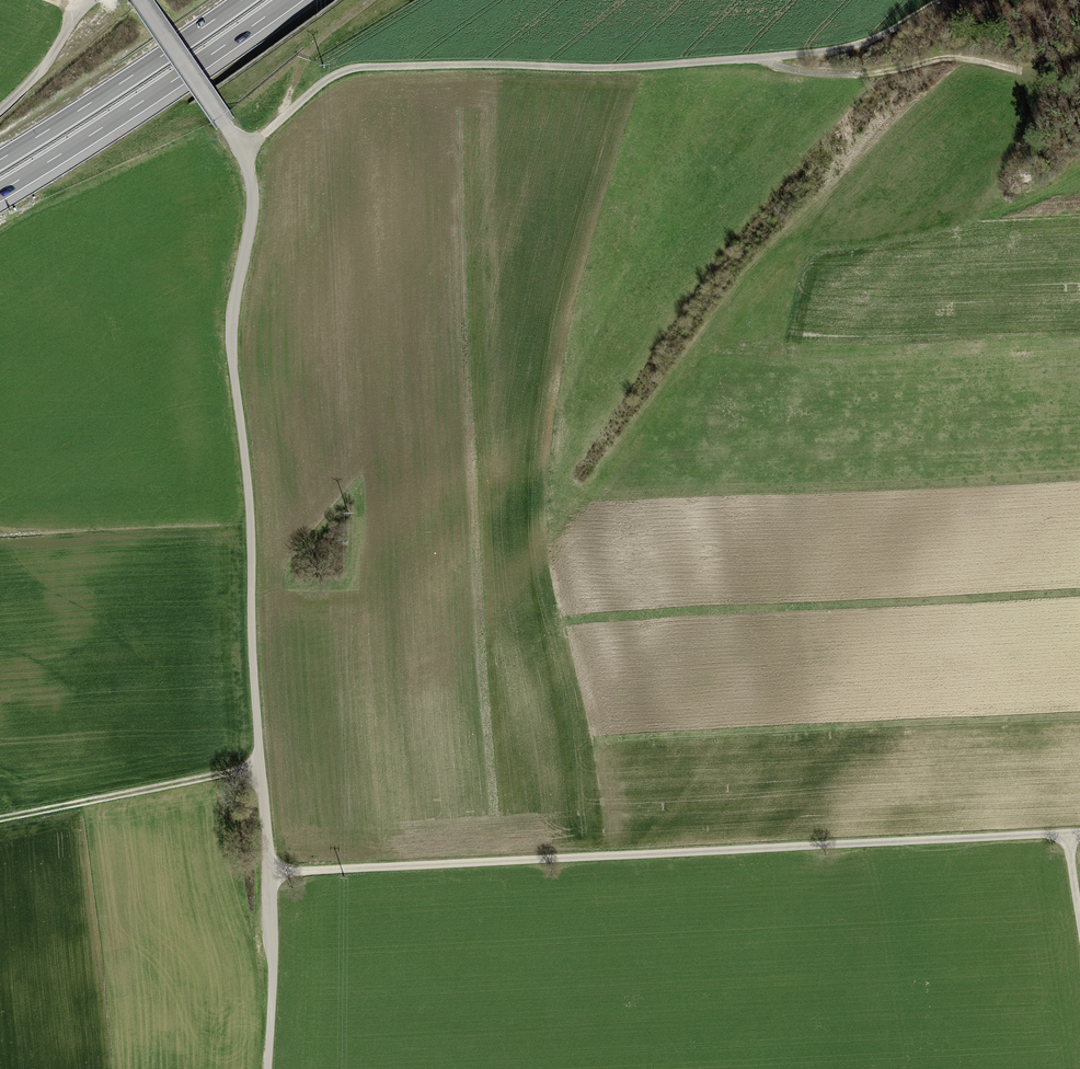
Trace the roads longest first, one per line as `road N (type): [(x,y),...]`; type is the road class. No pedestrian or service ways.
road 1 (unclassified): [(269,872),(1068,836)]
road 2 (unclassified): [(218,119),(245,157),(250,189),(232,363),(251,540),(269,872)]
road 3 (track): [(245,157),(337,72),(764,59),(869,46),(943,0)]
road 4 (motorway): [(0,191),(287,0)]
road 5 (motorway): [(243,0),(0,160)]
road 6 (track): [(0,817),(260,764)]
road 7 (track): [(764,59),(808,72),(942,58),(1019,71)]
road 8 (unclassified): [(269,872),(266,1068)]
road 9 (track): [(93,0),(39,76),(0,114)]
road 10 (tertiary): [(134,0),(218,119)]

